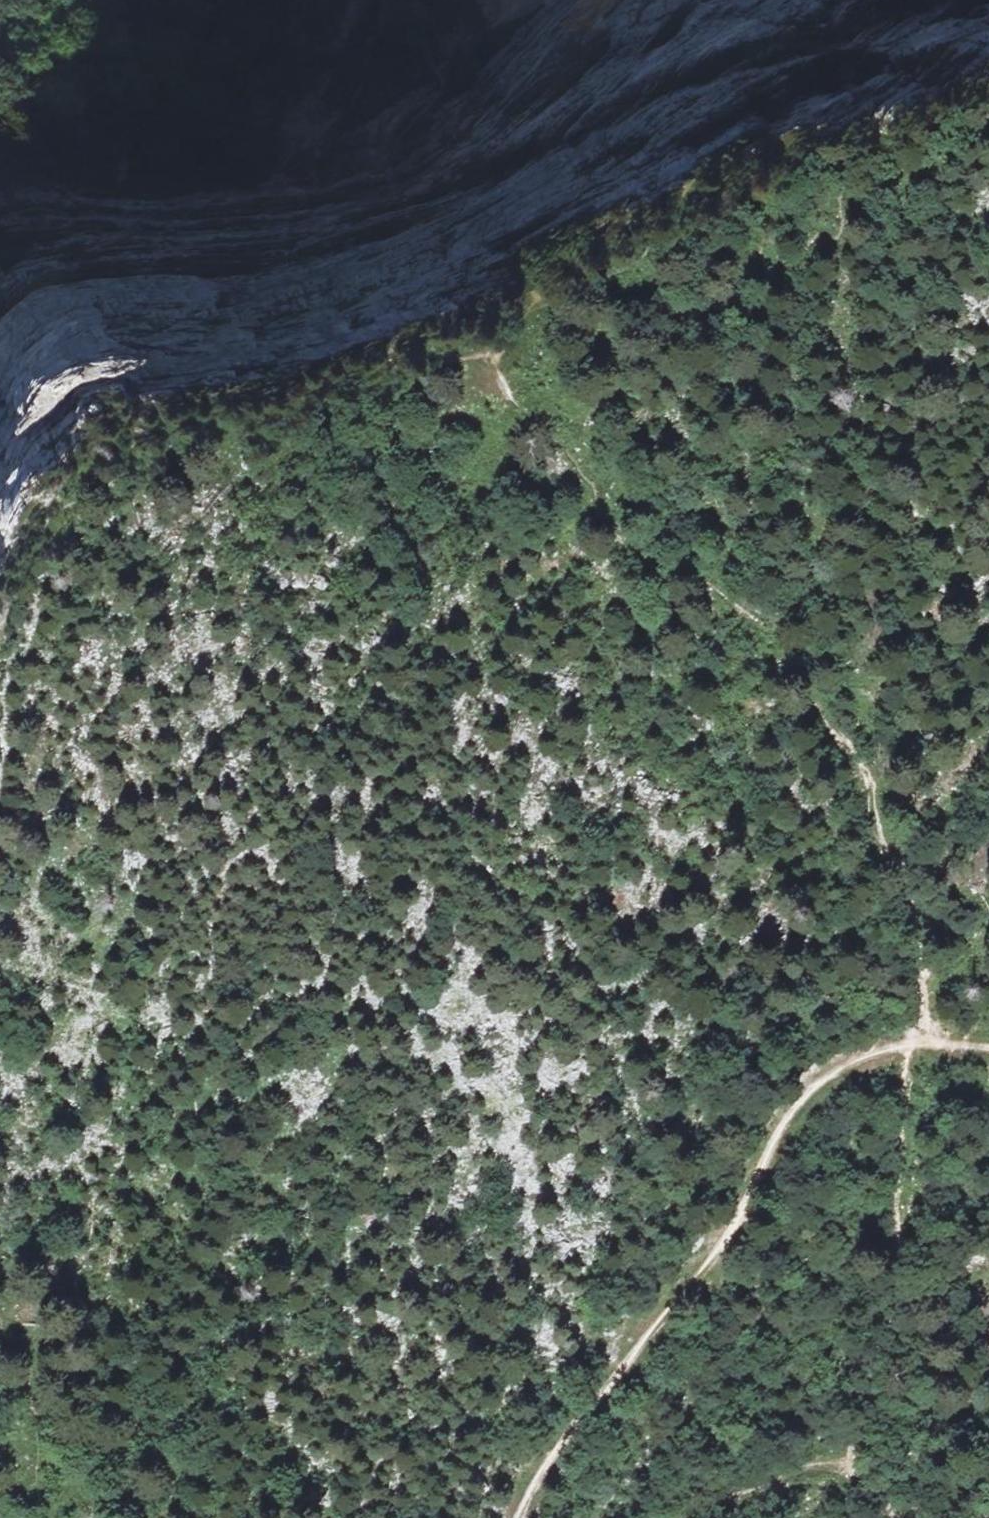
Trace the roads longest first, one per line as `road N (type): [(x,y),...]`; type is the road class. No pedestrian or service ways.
road 1 (track): [(911,1047),(873,1057),(792,1118),(707,1273),(549,1476),(525,1517)]
road 2 (track): [(698,1517),(732,1496),(814,1466),(865,1472)]

